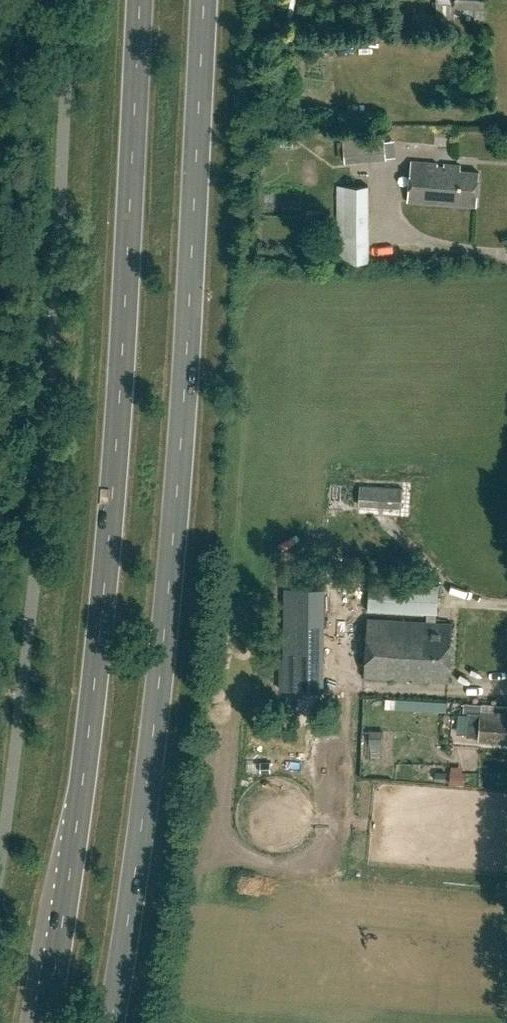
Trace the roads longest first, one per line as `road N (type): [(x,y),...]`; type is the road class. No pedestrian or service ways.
road 1 (primary): [(111,1022),(151,769),(185,396),(204,0)]
road 2 (primary): [(140,0),(114,483),(69,887),(46,1022)]

